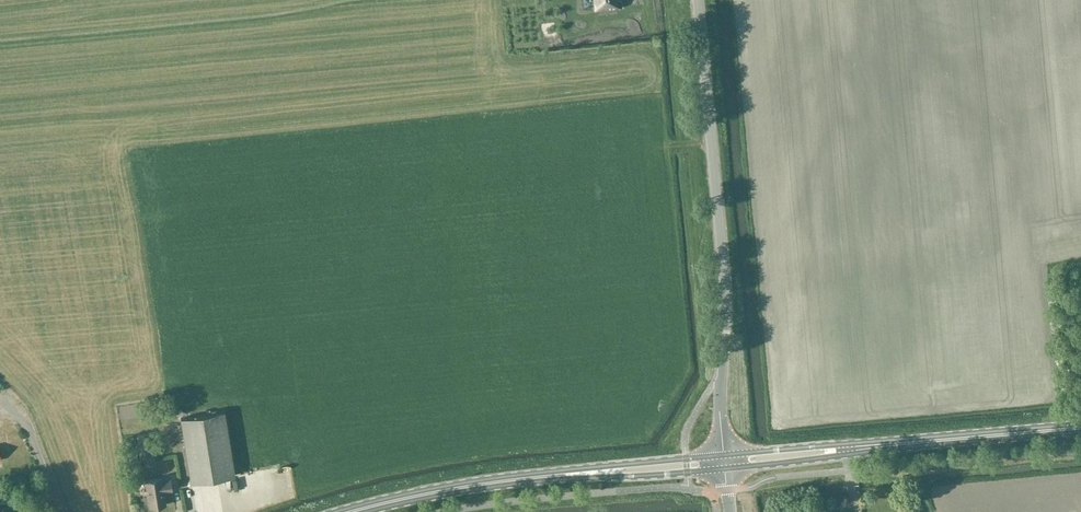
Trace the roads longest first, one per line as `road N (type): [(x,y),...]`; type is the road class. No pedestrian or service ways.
road 1 (unclassified): [(726,462),(726,297),(698,0)]
road 2 (tertiary): [(345,511),(498,480),(726,462)]
road 3 (tertiary): [(726,462),(1080,426)]

